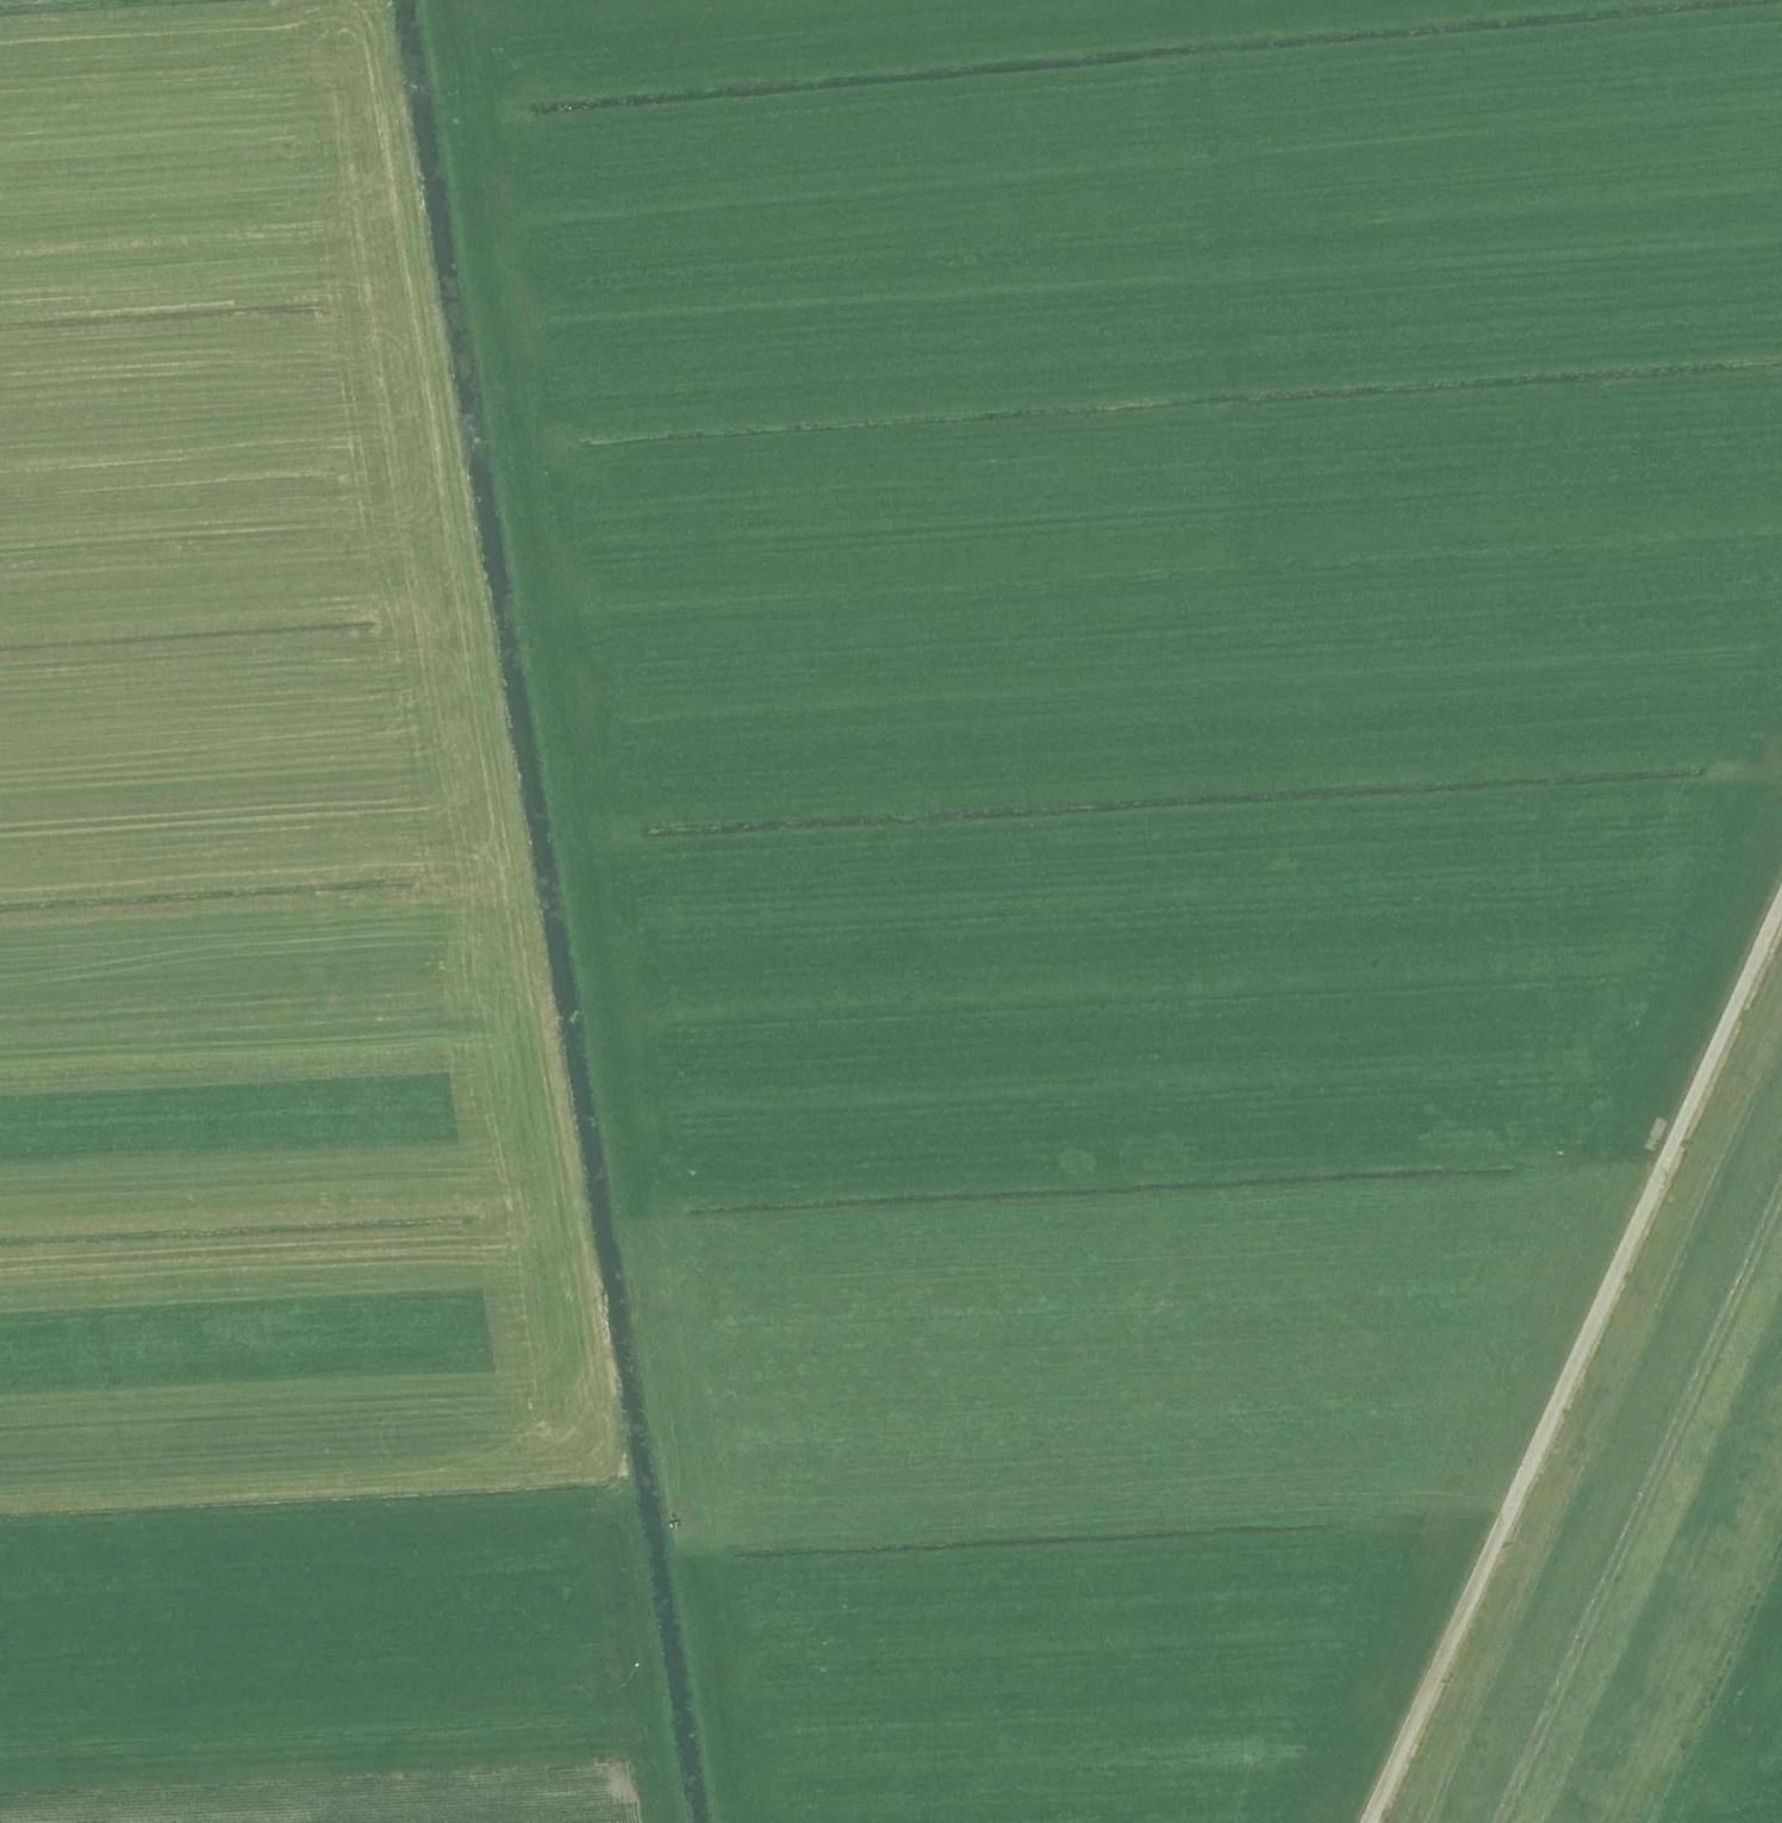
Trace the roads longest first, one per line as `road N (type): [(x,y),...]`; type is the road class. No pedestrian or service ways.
road 1 (track): [(1368,1822),(1781,901)]

